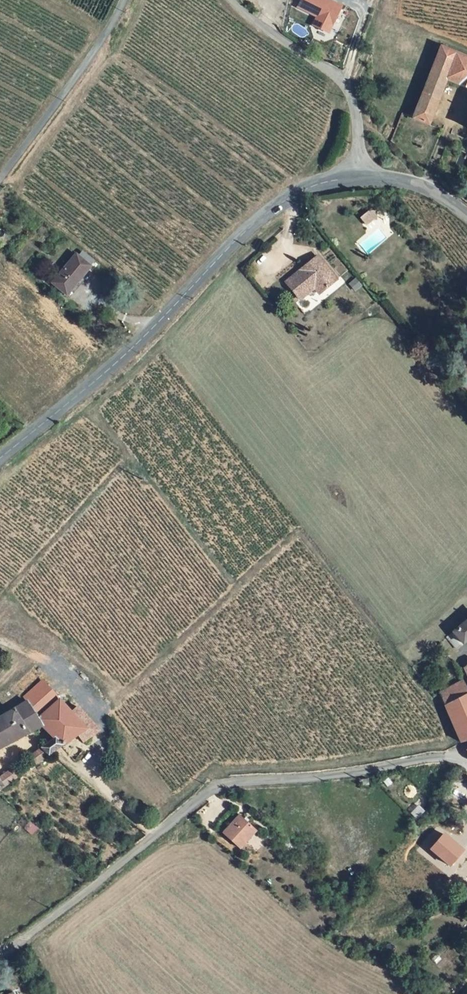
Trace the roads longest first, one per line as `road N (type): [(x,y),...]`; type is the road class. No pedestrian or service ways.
road 1 (unclassified): [(0,953),(220,782),(437,755),(466,762)]
road 2 (tertiary): [(358,176),(293,193),(271,209),(120,361),(0,460)]
road 3 (residential): [(358,176),(340,81),(228,0)]
road 4 (unclassified): [(0,177),(121,0)]

